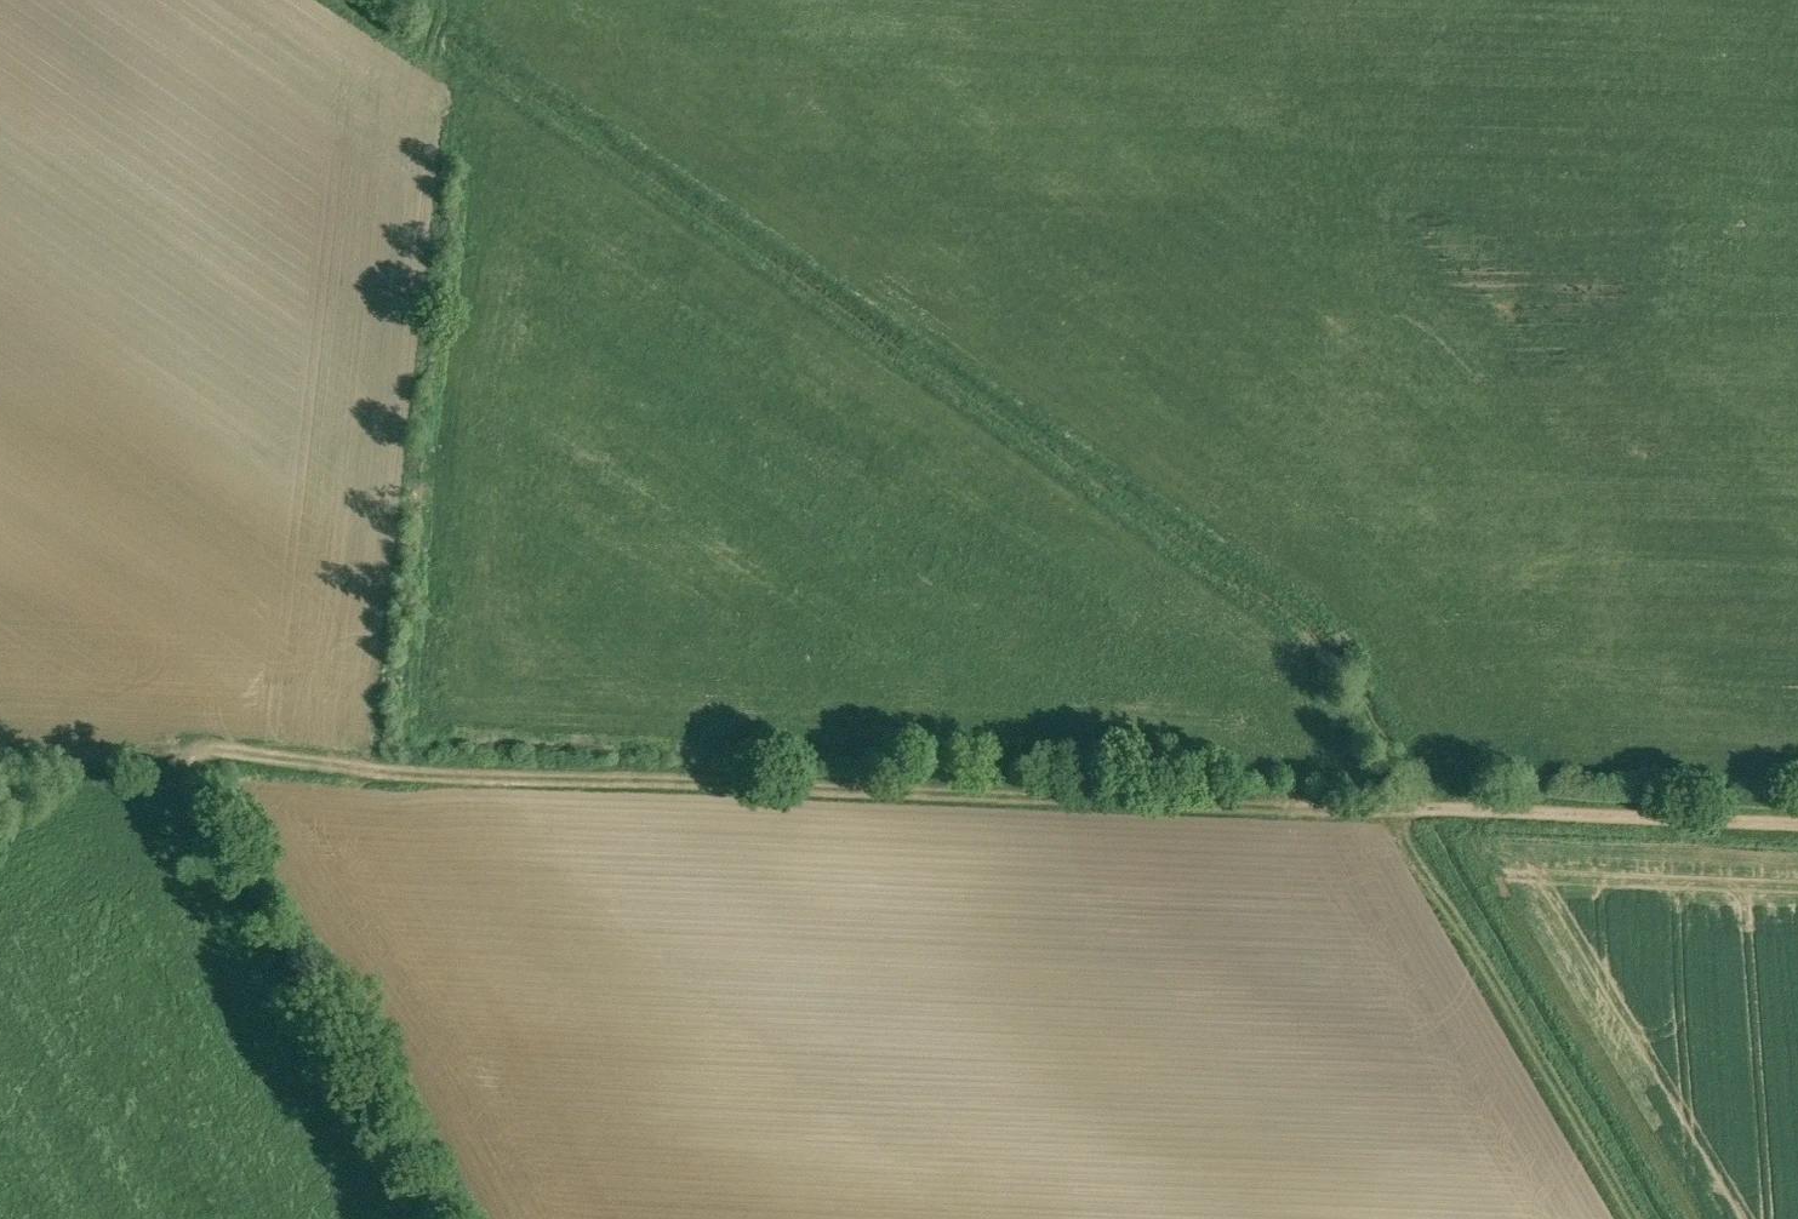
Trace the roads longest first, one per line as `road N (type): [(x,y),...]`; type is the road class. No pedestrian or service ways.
road 1 (track): [(210,757),(407,776),(1797,820)]

